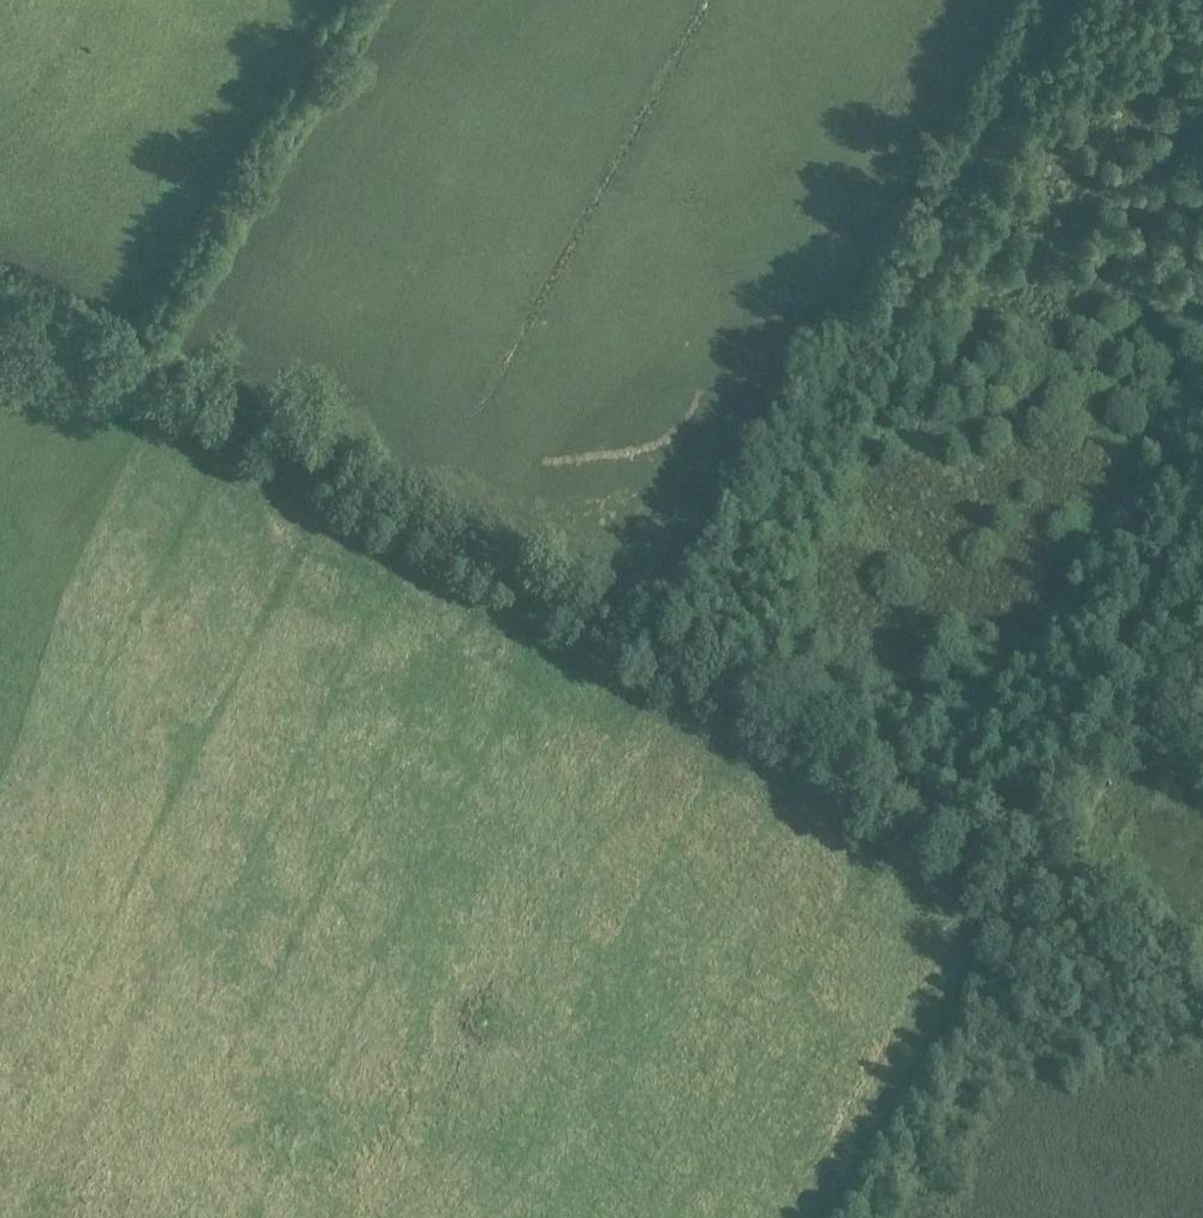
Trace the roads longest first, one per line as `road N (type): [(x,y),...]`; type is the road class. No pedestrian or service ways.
road 1 (track): [(1202,980),(1032,875),(0,298)]

